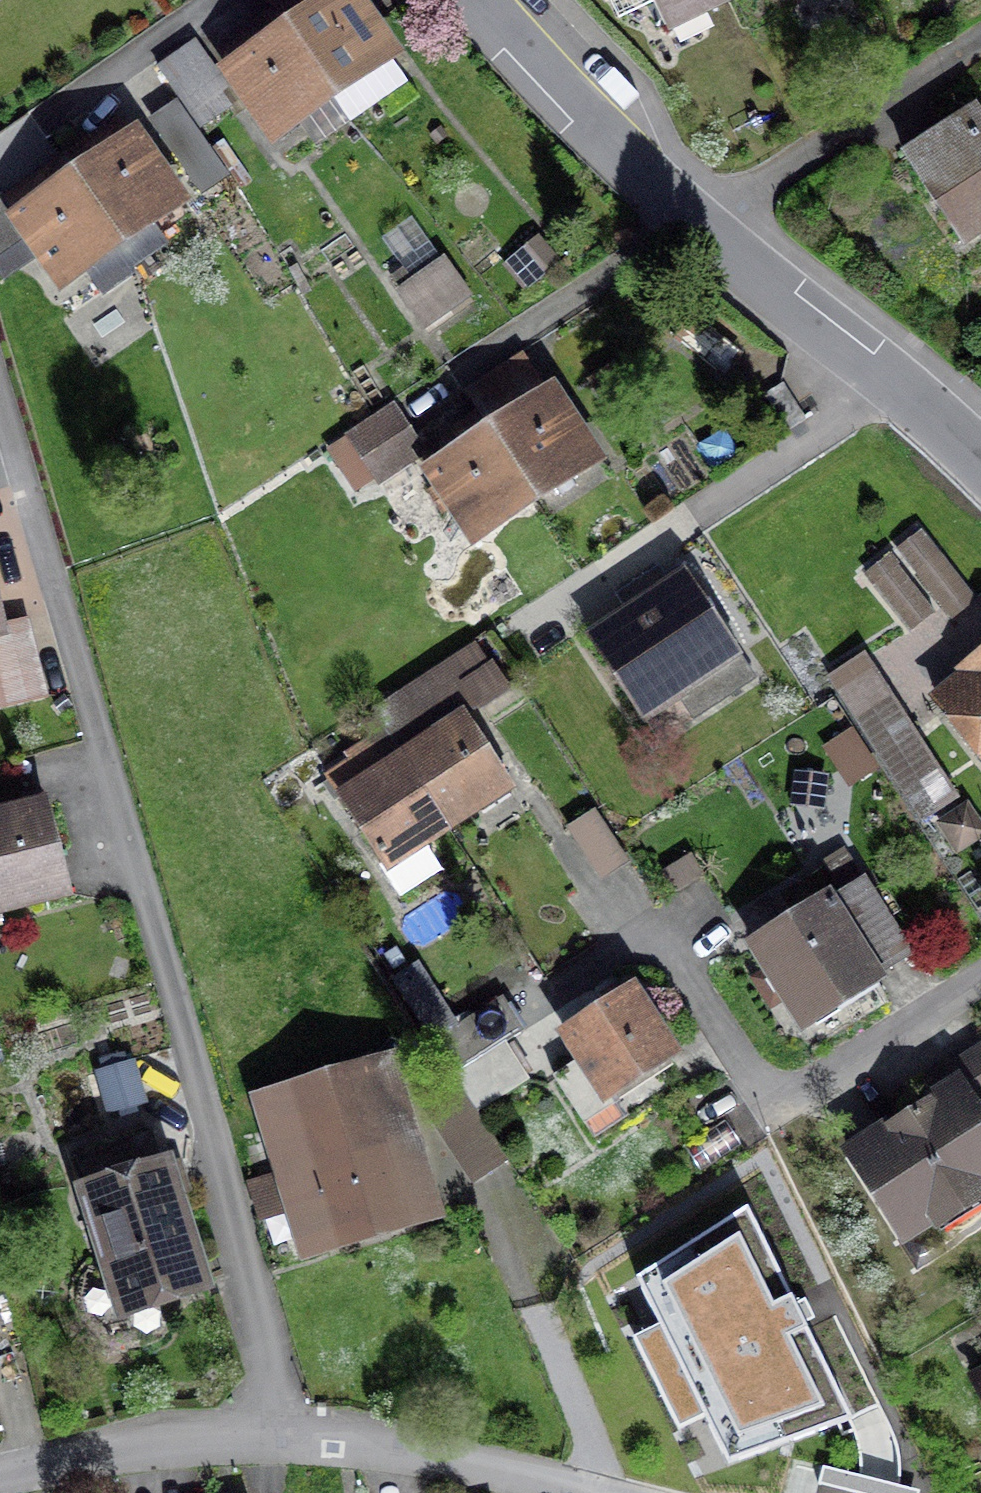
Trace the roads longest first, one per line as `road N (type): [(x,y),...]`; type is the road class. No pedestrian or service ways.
road 1 (residential): [(290,1443),(194,1077),(0,420)]
road 2 (residential): [(980,990),(780,1114),(671,959),(527,1065)]
road 3 (tertiary): [(980,485),(697,236)]
road 4 (residential): [(697,236),(980,57)]
road 5 (tertiary): [(697,236),(473,0)]
road 6 (residential): [(0,1484),(117,1452),(290,1443)]
road 7 (residential): [(290,1443),(415,1457),(566,1492)]

